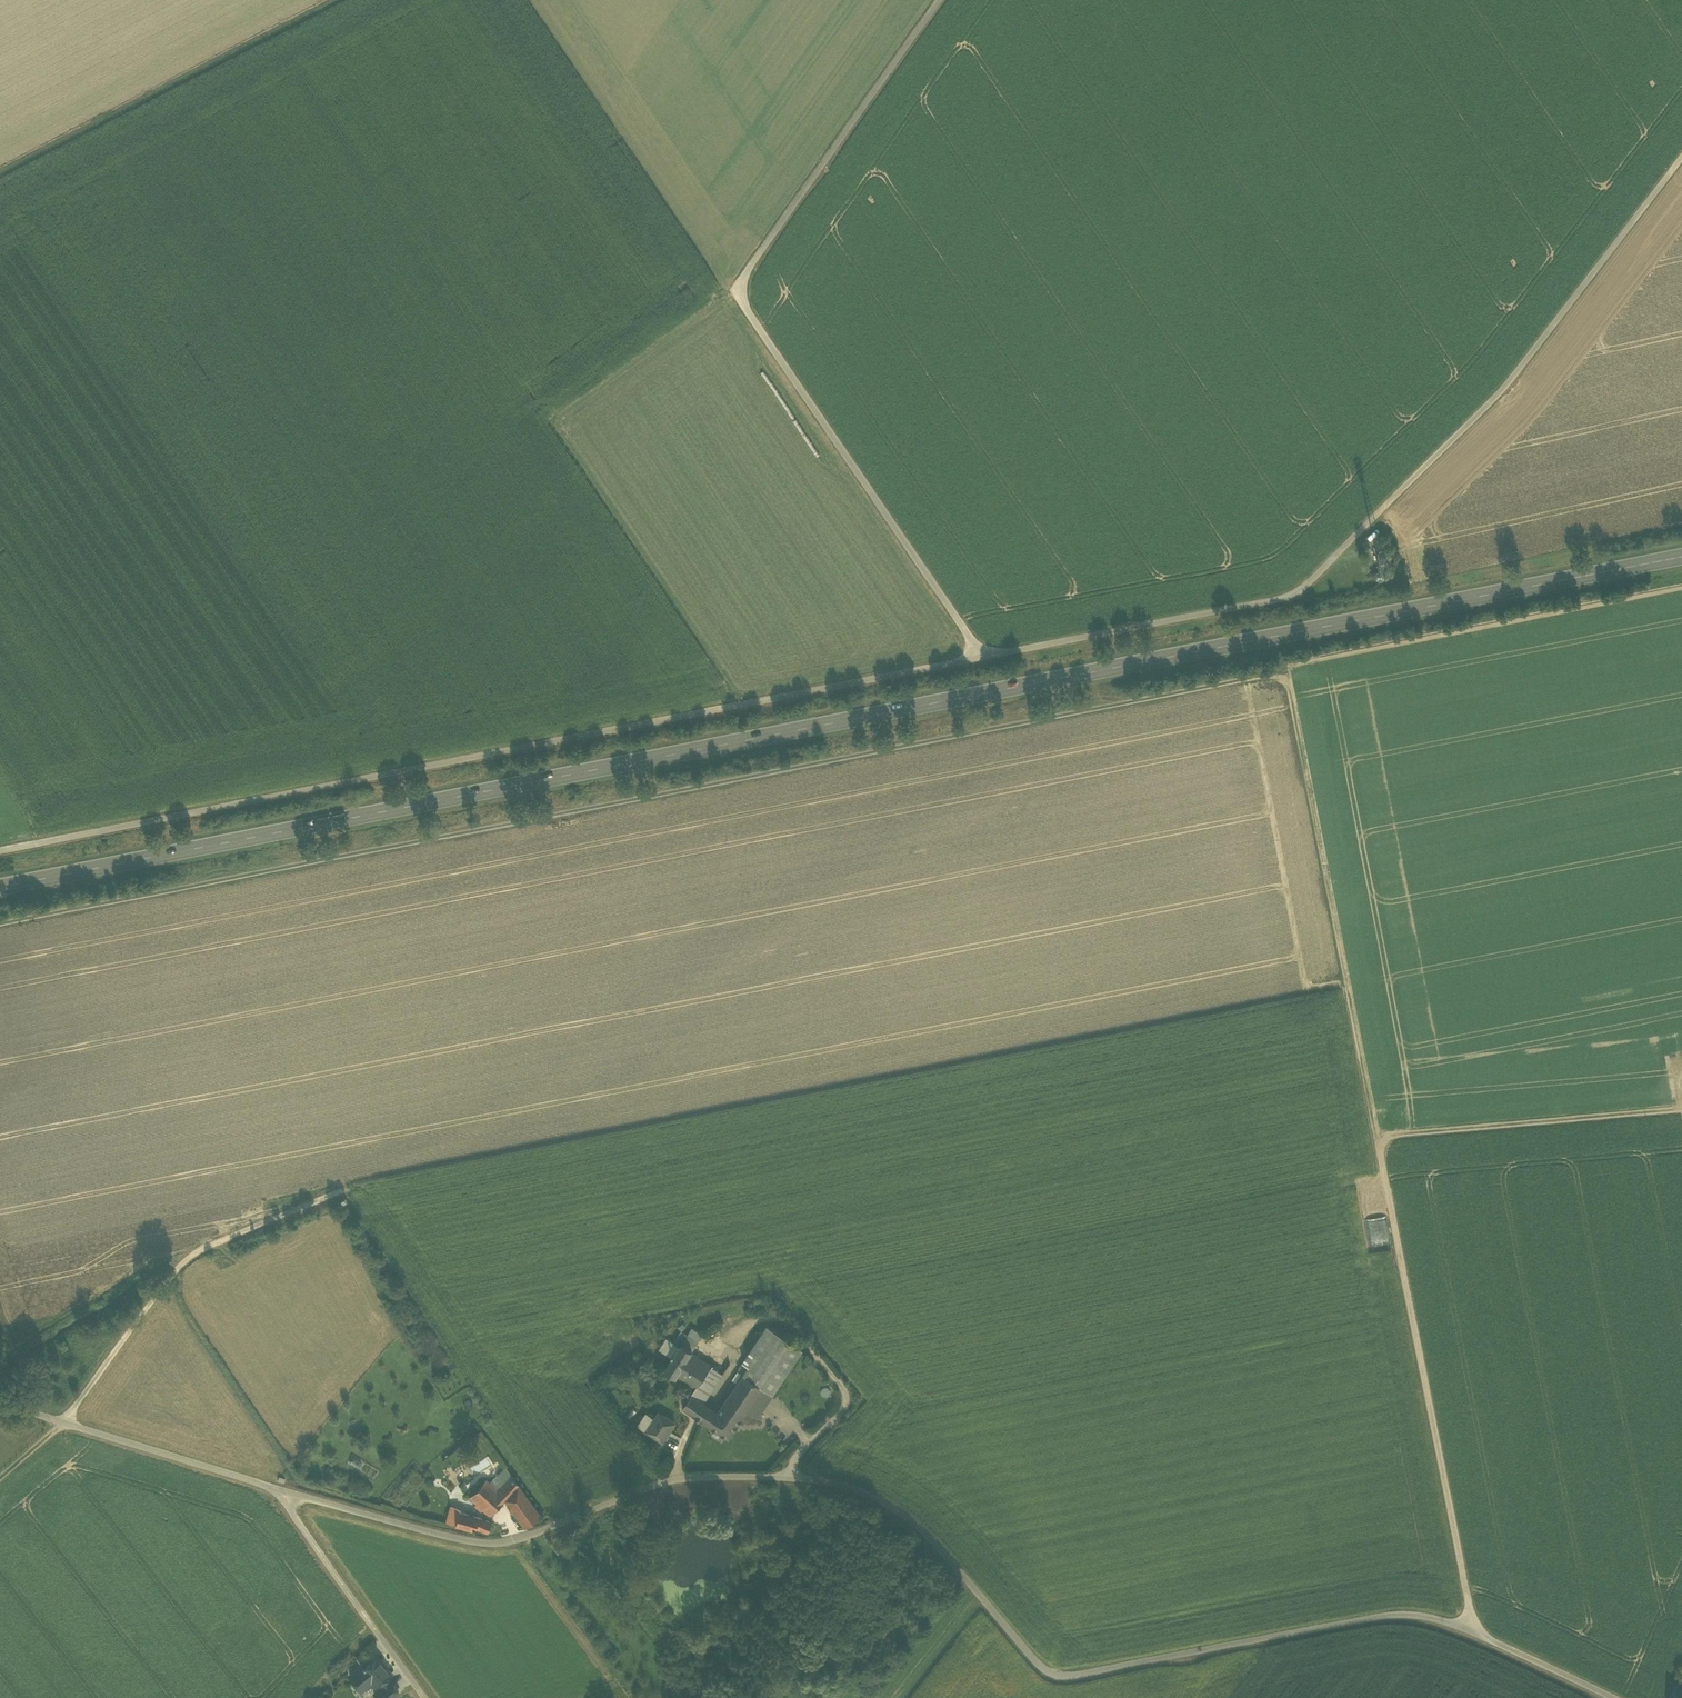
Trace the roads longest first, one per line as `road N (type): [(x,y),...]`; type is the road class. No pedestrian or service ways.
road 1 (track): [(0,926),(1273,676),(1291,701),(1476,1635)]
road 2 (track): [(1681,154),(1498,396),(1313,579),(1281,599),(0,850)]
road 3 (primary): [(0,888),(1681,557)]
road 4 (unclassified): [(1609,1697),(1476,1635),(1404,1614),(1054,1674),(1033,1660),(910,1520),(882,1499),(825,1480),(666,1480),(514,1540),(468,1541),(271,1487)]
road 5 (track): [(981,658),(735,289),(939,0)]
road 6 (track): [(0,1479),(63,1422),(187,1258),(339,1191)]
road 7 (track): [(1378,1138),(1681,1107)]
road 8 (unclassified): [(271,1487),(0,1399)]
road 9 (unclassified): [(271,1487),(424,1697)]

